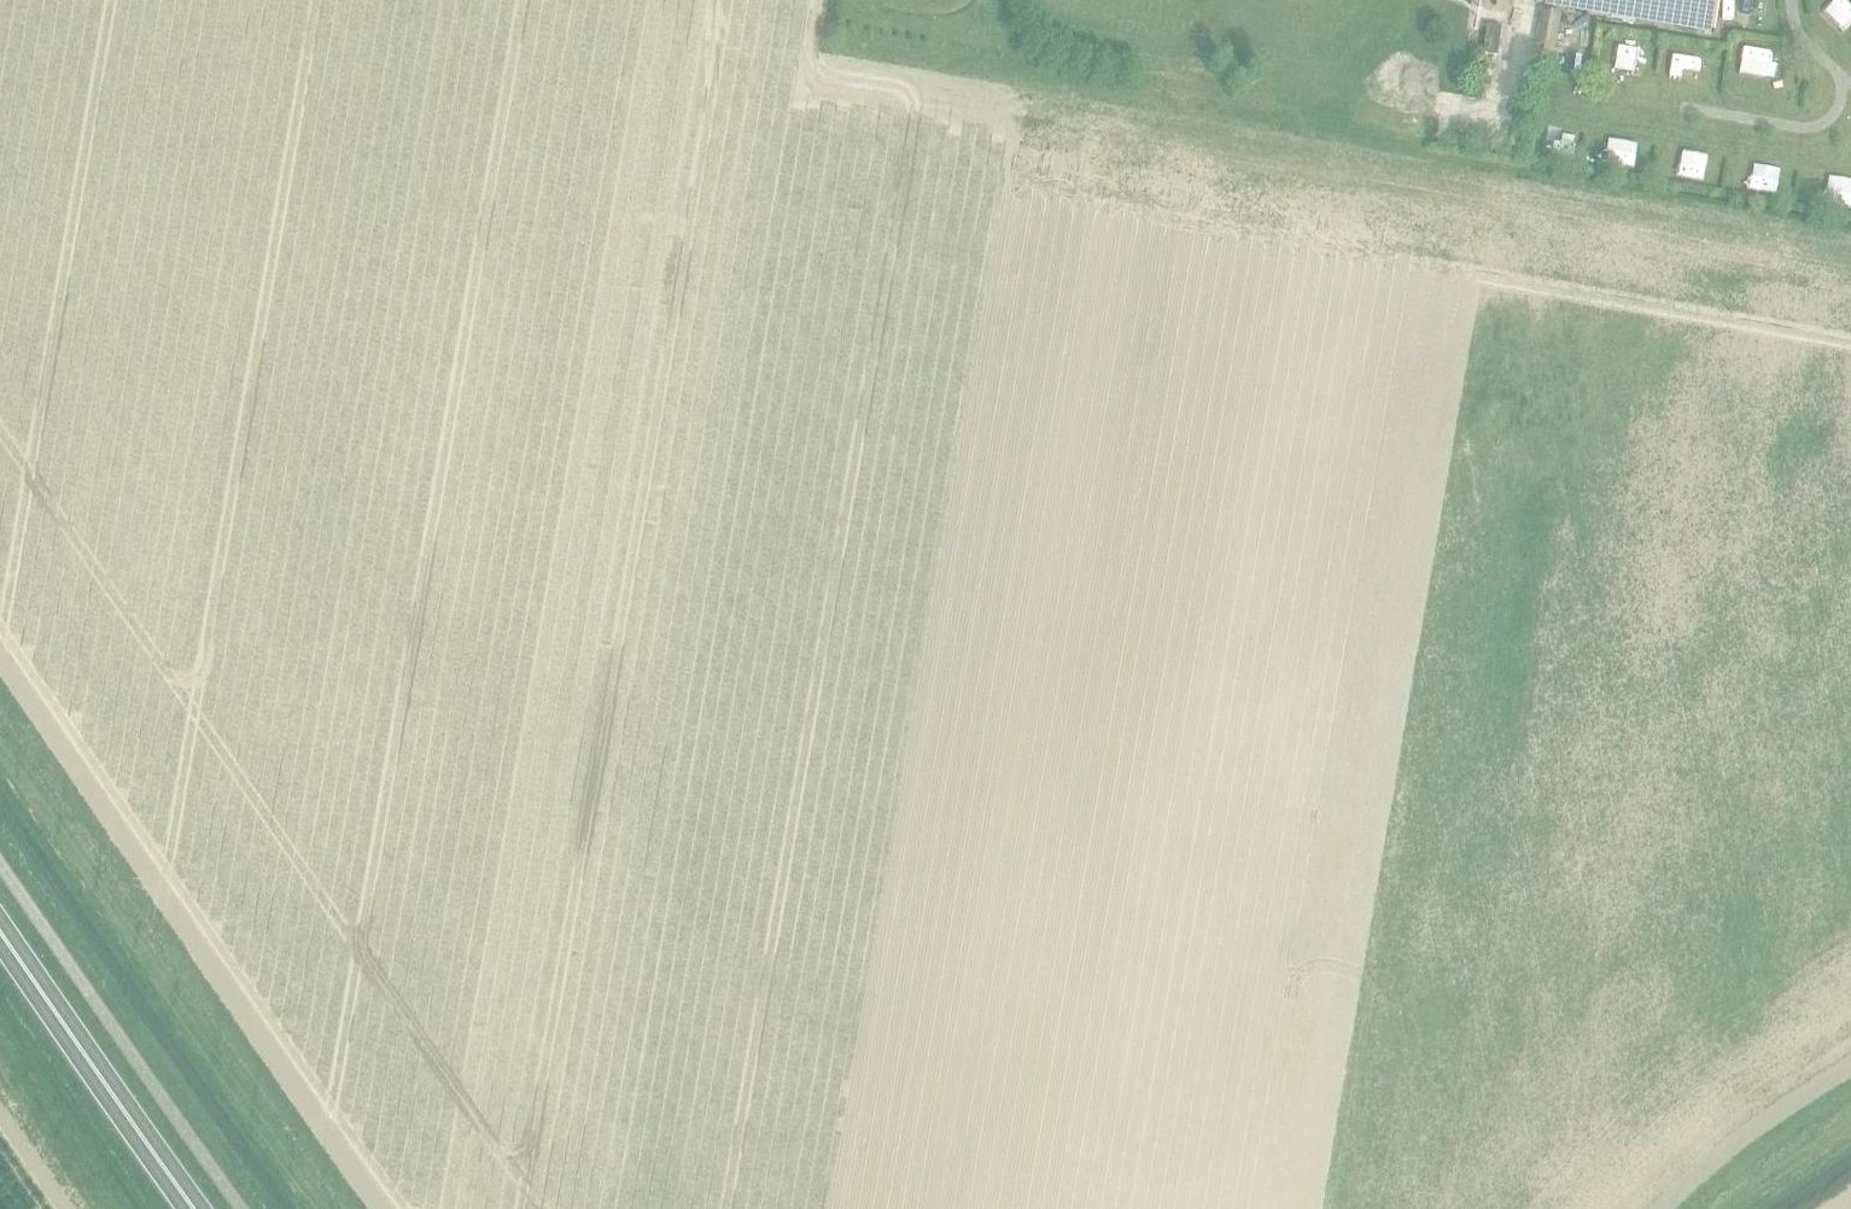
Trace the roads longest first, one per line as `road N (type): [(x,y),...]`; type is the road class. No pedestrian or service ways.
road 1 (trunk): [(0,936),(191,1208)]

